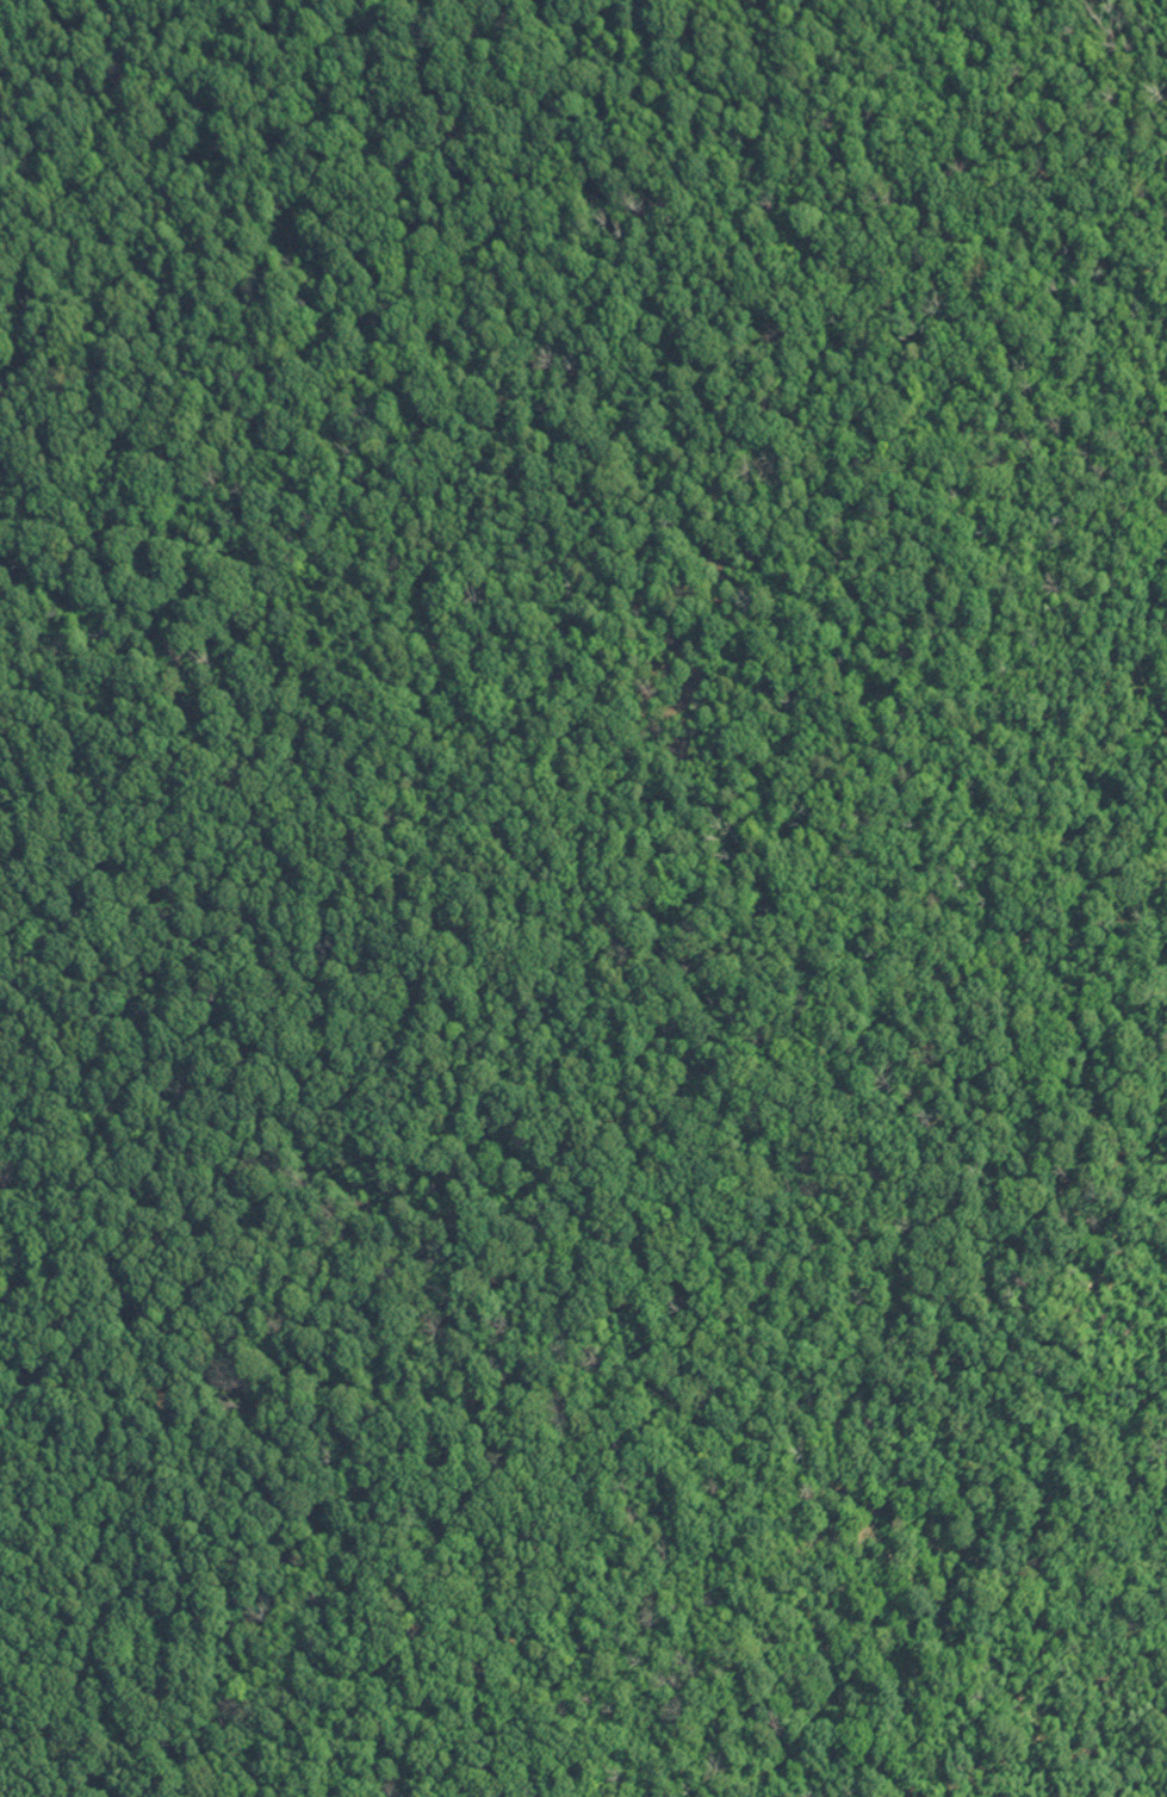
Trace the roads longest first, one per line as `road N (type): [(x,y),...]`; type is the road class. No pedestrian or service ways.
road 1 (track): [(984,0),(952,41),(943,100),(969,209),(993,260),(1055,326),(1082,384),(1081,500),(1028,634),(969,743),(833,1085),(803,1275),(730,1489),(687,1696),(653,1796)]

